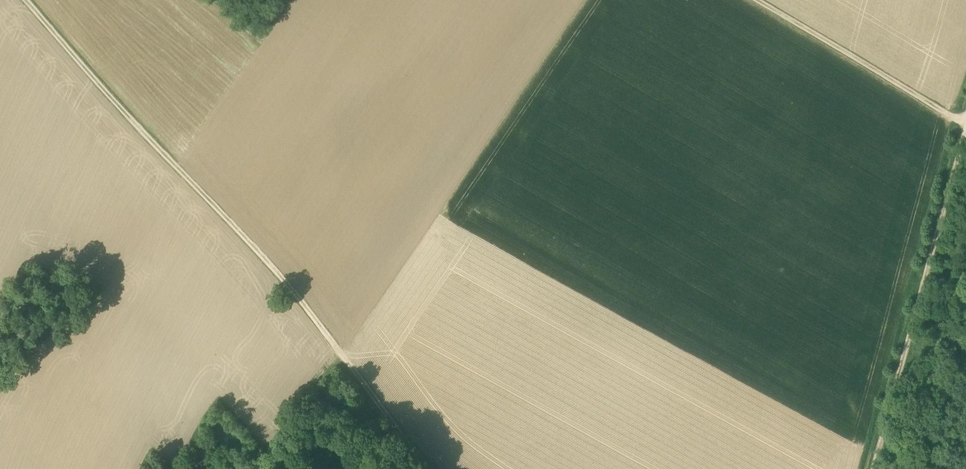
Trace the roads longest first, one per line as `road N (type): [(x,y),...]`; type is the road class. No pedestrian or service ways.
road 1 (track): [(26,0),(339,349)]
road 2 (track): [(874,468),(965,126)]
road 3 (track): [(965,126),(755,0)]
road 4 (track): [(339,349),(431,468)]
road 5 (track): [(339,349),(288,418),(271,468)]

